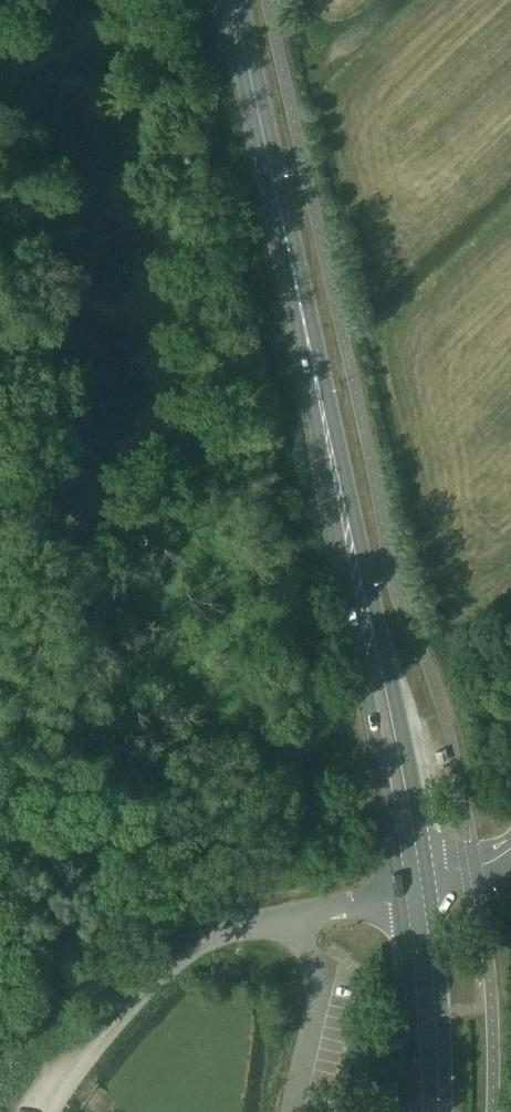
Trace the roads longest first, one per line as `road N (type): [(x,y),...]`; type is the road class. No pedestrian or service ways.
road 1 (secondary): [(325,421),(323,455),(401,899)]
road 2 (secondary): [(429,874),(342,451),(325,421)]
road 3 (secondary): [(325,421),(233,0)]
road 4 (unclassified): [(55,1111),(109,1035),(191,953),(244,926),(297,921)]
road 5 (secondary): [(446,1111),(429,874)]
road 6 (secondary): [(401,899),(417,1111)]
road 7 (unclassified): [(292,1111),(323,979),(297,921)]

